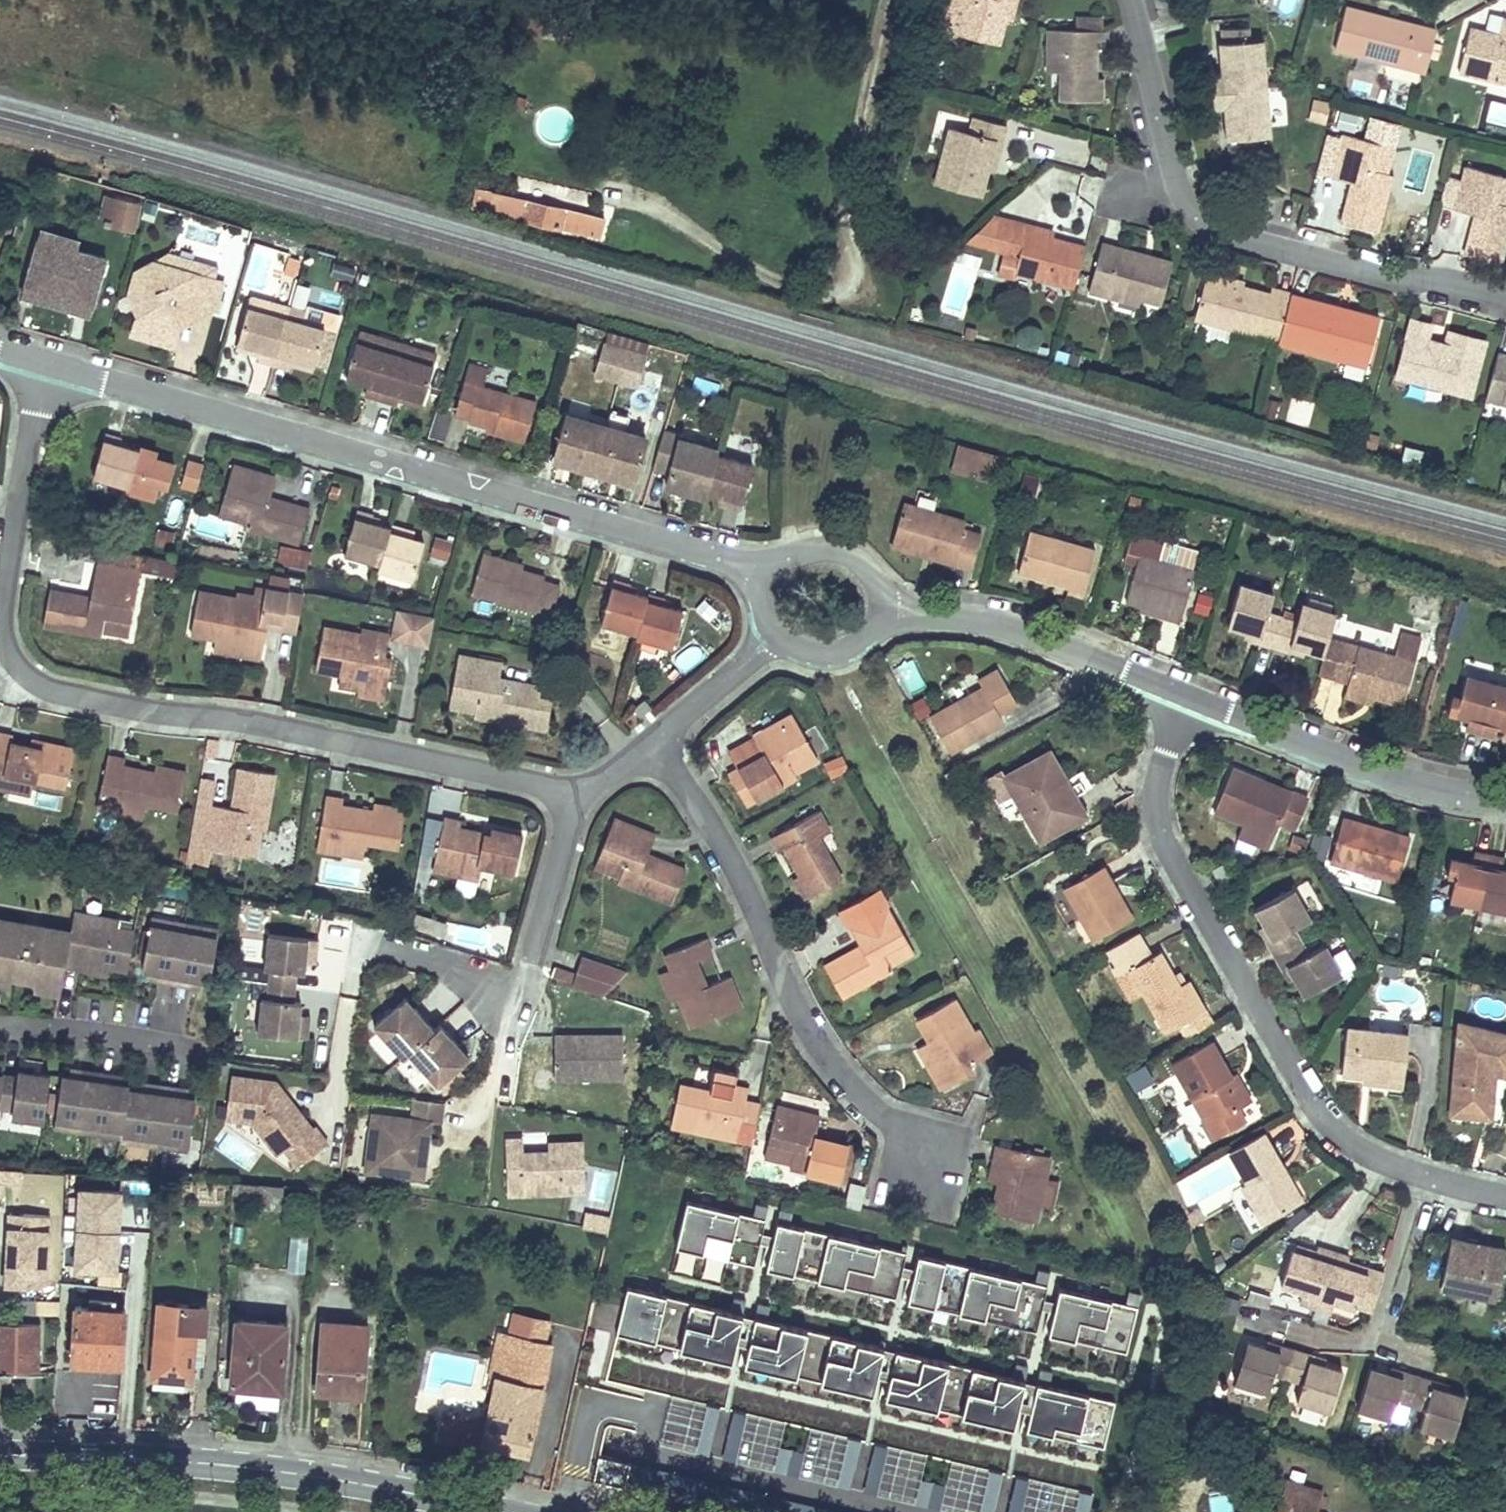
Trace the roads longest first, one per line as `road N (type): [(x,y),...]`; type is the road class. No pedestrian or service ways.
road 1 (residential): [(0,619),(10,655),(30,680),(59,694),(267,724),(570,792),(653,746),(779,636)]
road 2 (residential): [(48,362),(771,574)]
road 3 (residential): [(1505,1196),(1383,1162),(1344,1140),(1315,1107),(1159,819),(1158,769),(1192,690)]
road 4 (residential): [(1132,0),(1193,213),(1227,233),(1505,307)]
road 5 (primary): [(507,1511),(227,1466),(0,1455)]
road 6 (residential): [(1505,798),(1443,790),(1192,690)]
road 7 (residential): [(1192,690),(1026,624),(879,605)]
road 8 (track): [(886,0),(848,190),(843,271)]
road 9 (residential): [(48,362),(0,618)]
road 10 (unclassified): [(0,1024),(186,1046)]
road 11 (residential): [(879,605),(872,570),(846,547),(795,549),(771,574)]
road 12 (residential): [(779,636),(811,654),(846,650),(862,639),(879,605)]

